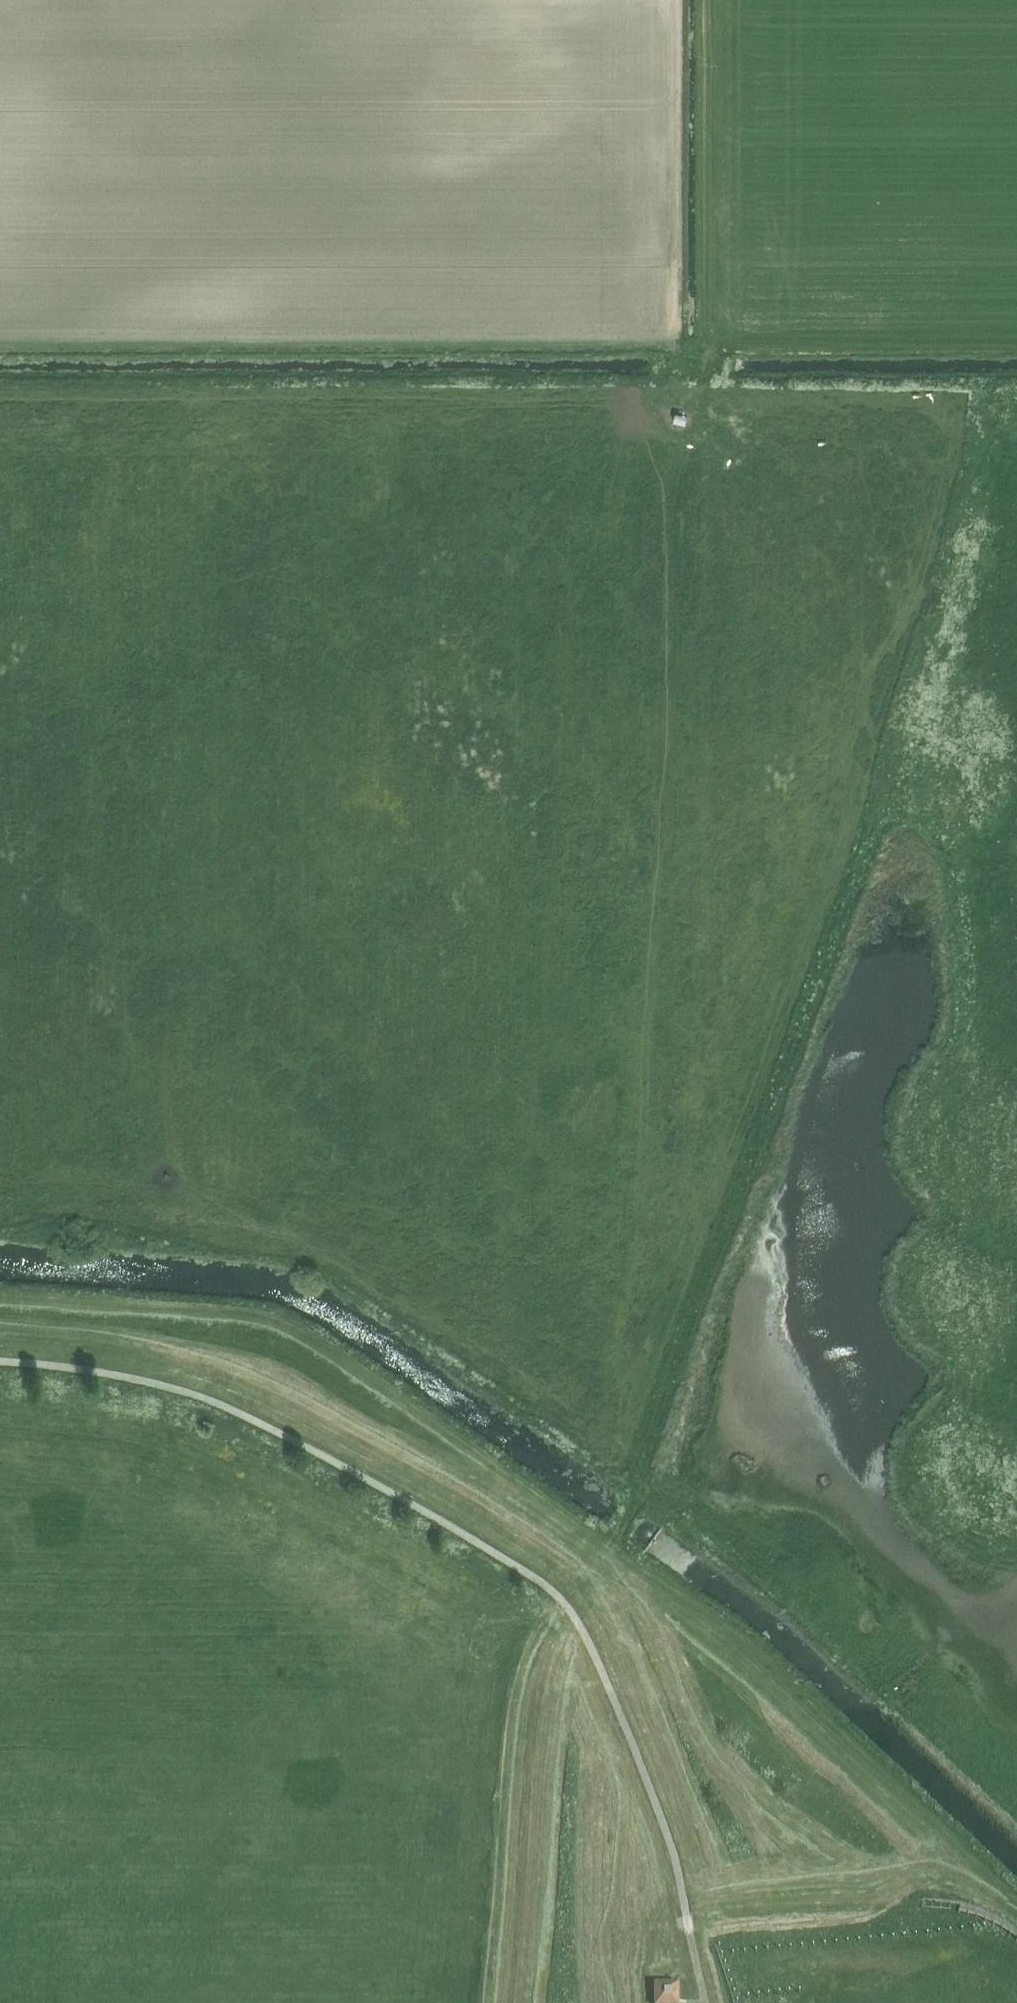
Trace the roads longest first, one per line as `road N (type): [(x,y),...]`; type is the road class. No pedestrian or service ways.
road 1 (track): [(494,2002),(526,1671),(537,1643),(568,1609)]
road 2 (track): [(568,1609),(641,1493),(647,1459)]

